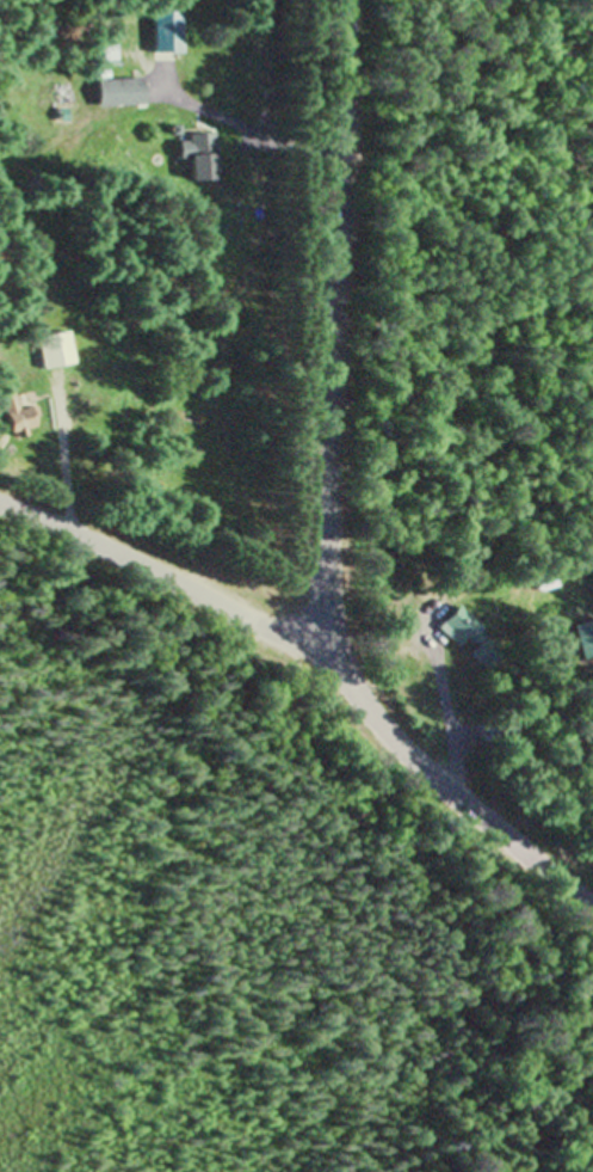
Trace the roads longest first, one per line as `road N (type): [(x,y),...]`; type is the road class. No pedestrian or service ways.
road 1 (tertiary): [(592,909),(388,735),(329,644),(316,434),(340,0)]
road 2 (residential): [(329,644),(227,615),(0,494)]

